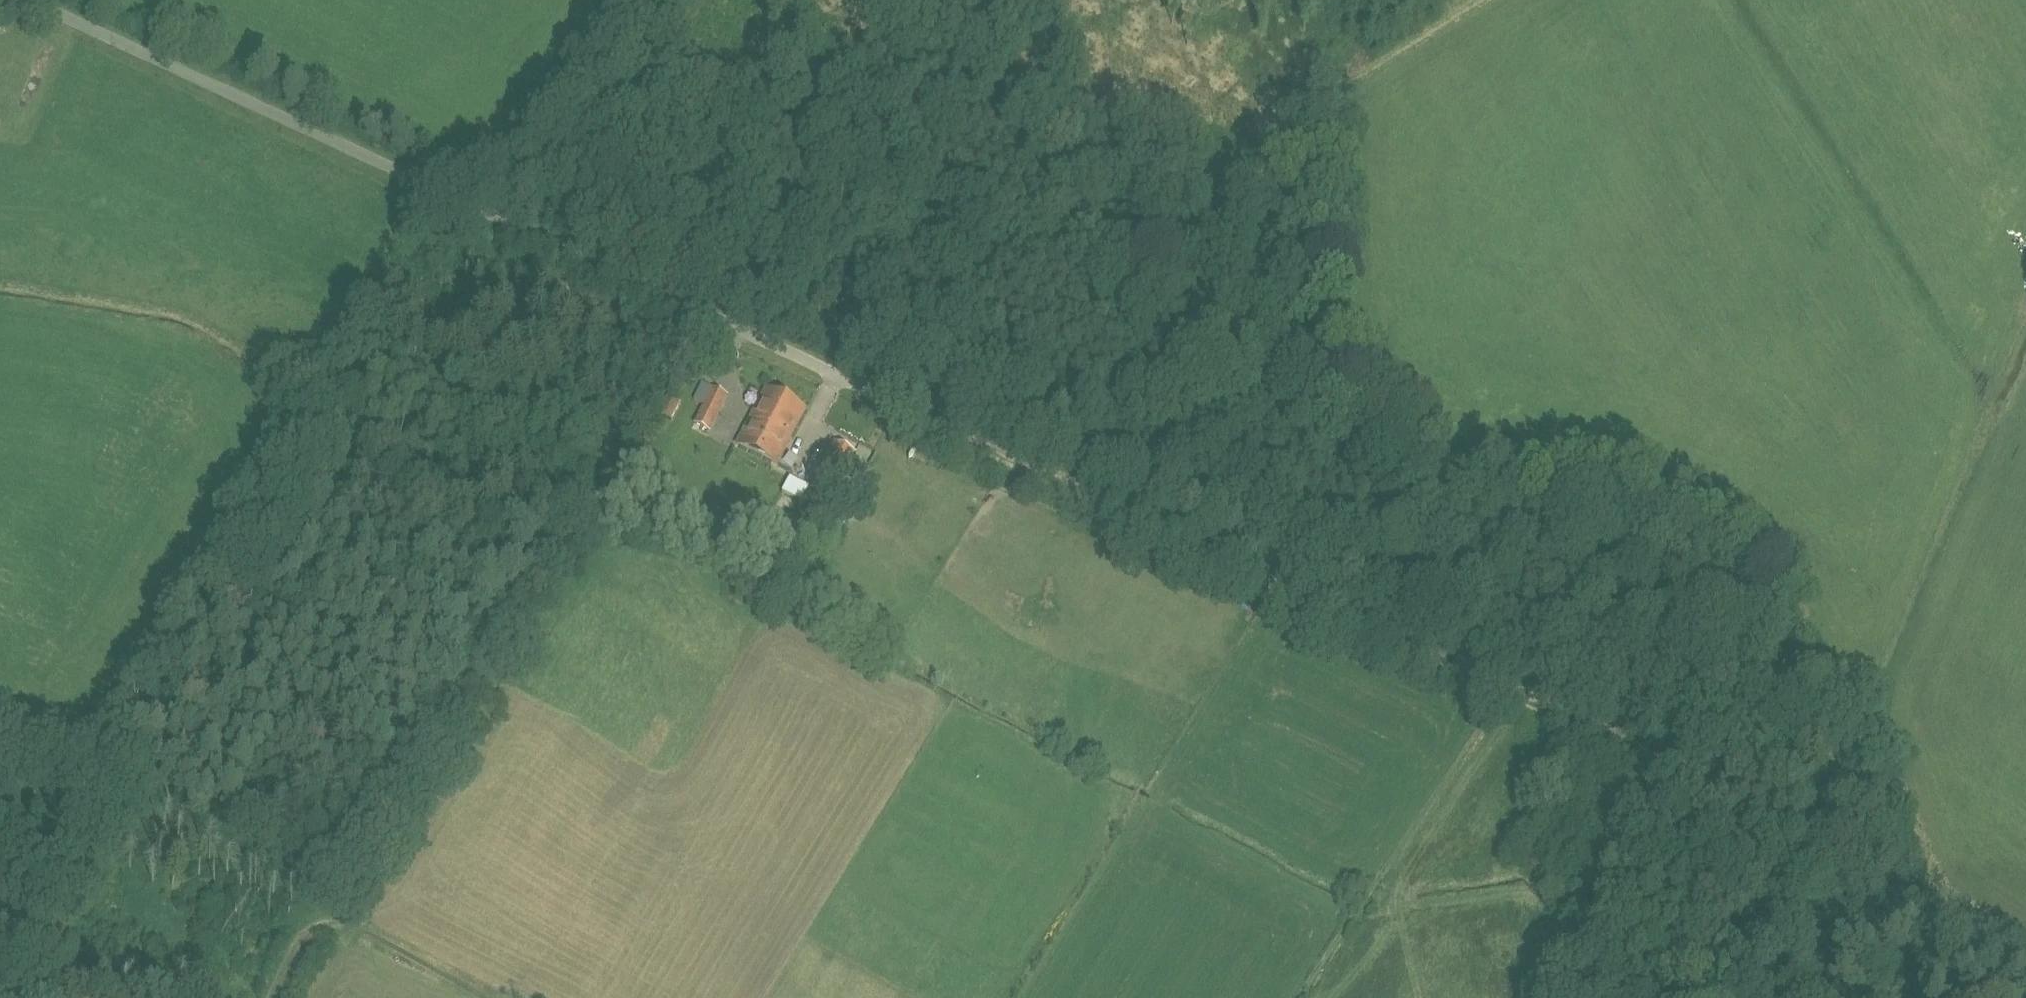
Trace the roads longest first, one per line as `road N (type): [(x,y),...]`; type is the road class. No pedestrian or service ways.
road 1 (unclassified): [(868,385),(32,0)]
road 2 (track): [(1506,685),(868,385)]
road 3 (track): [(2025,953),(1806,821),(1506,685)]
road 4 (track): [(1987,408),(1806,821)]
road 5 (track): [(537,234),(710,0)]
road 6 (track): [(1608,997),(1619,981),(1698,964),(1743,931),(1814,826)]
road 7 (track): [(485,997),(335,917),(297,943),(271,997)]

